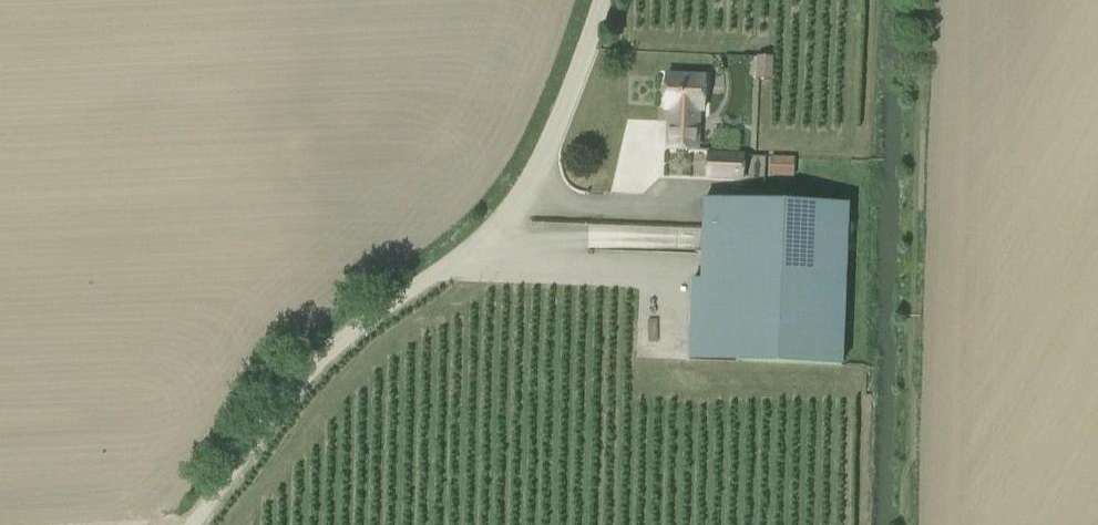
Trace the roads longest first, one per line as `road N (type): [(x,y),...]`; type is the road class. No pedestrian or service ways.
road 1 (unclassified): [(190,524),(311,369),(503,213),(529,176),(598,0)]

